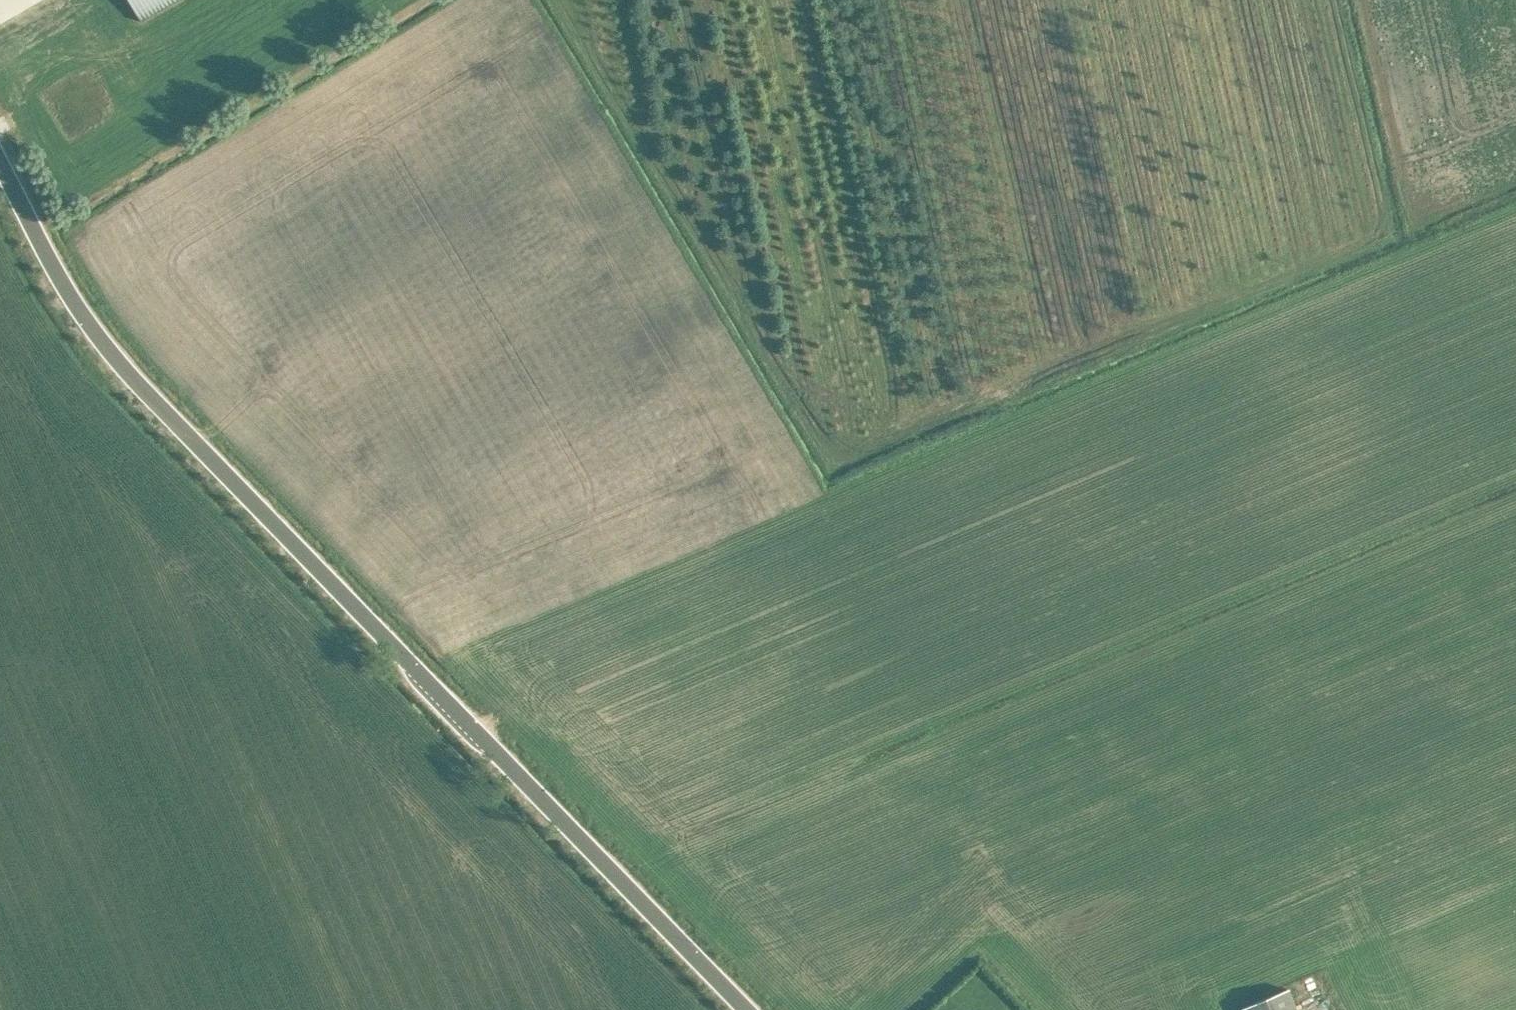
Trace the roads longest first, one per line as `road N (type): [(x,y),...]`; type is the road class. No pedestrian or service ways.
road 1 (unclassified): [(731,1009),(169,436),(100,356),(0,179)]

